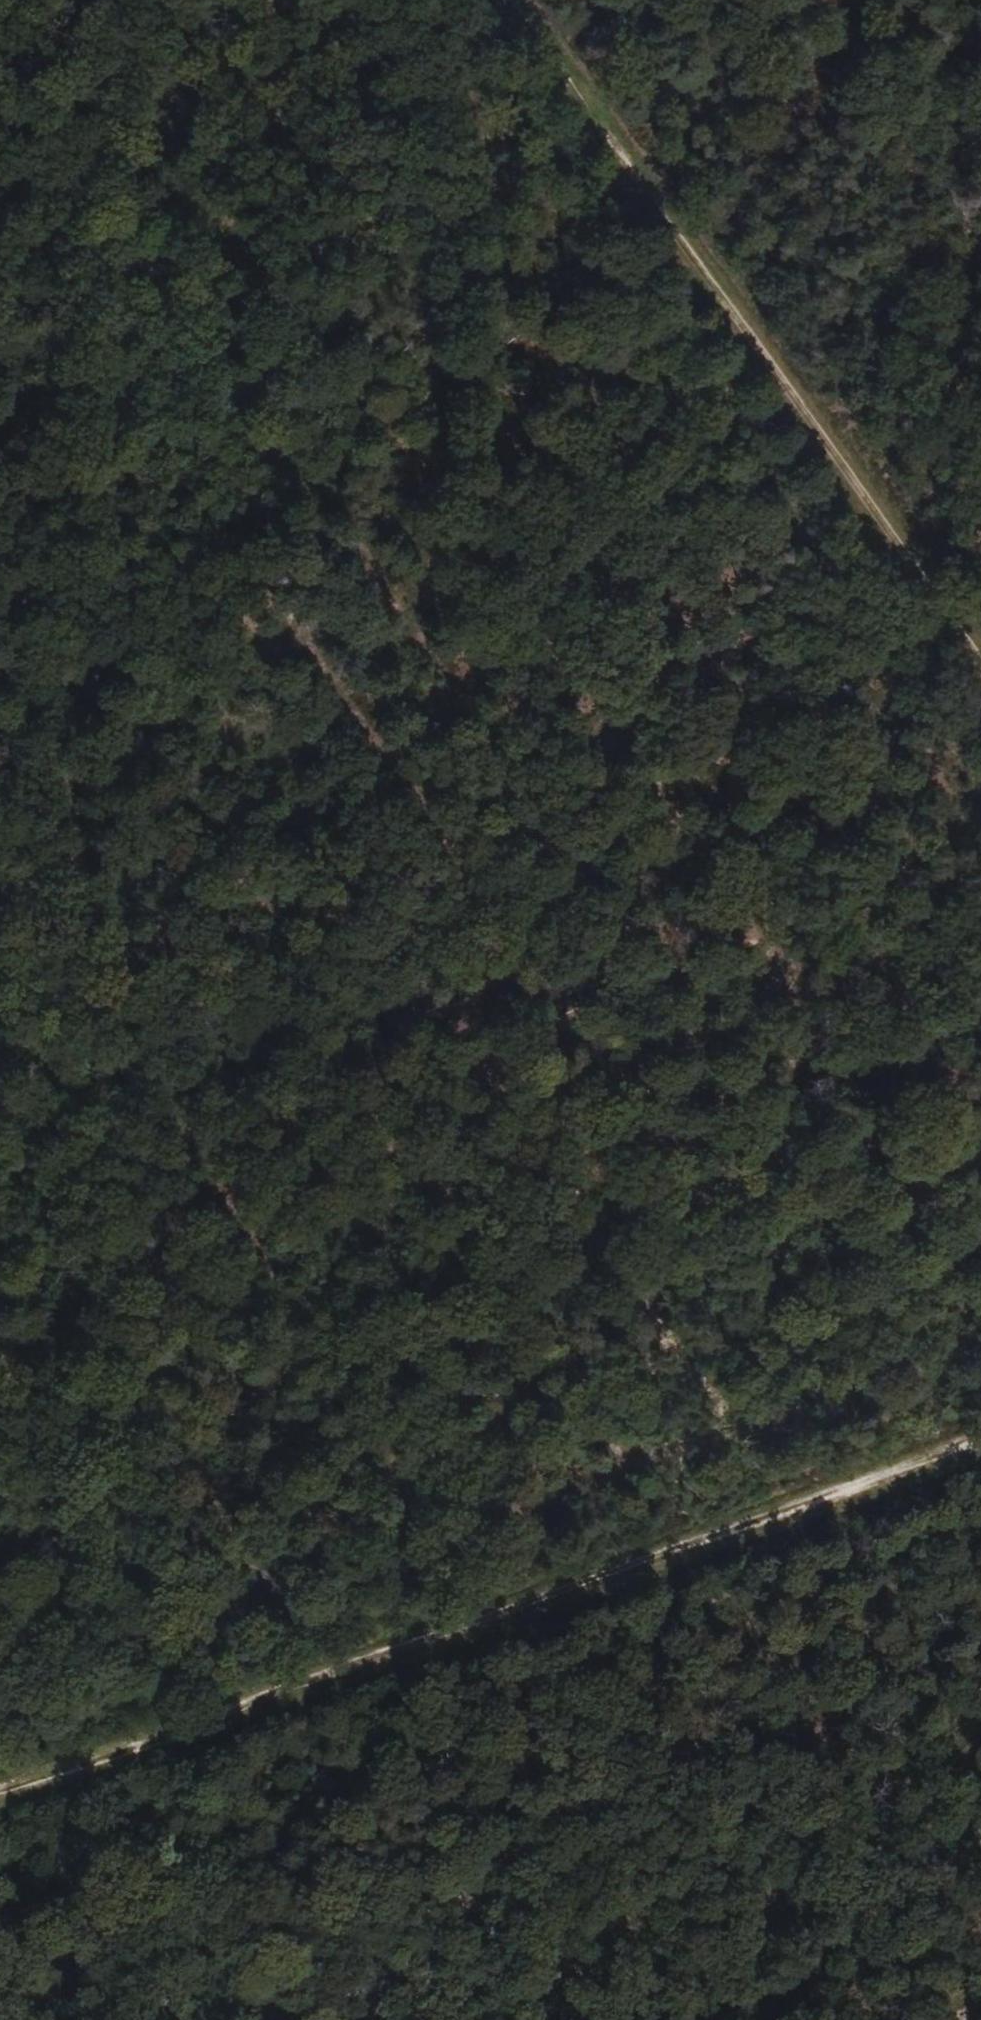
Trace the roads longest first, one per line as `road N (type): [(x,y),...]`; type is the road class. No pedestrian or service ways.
road 1 (track): [(980,1446),(176,1732)]
road 2 (track): [(980,664),(504,0)]
road 3 (track): [(137,1743),(0,1793)]

